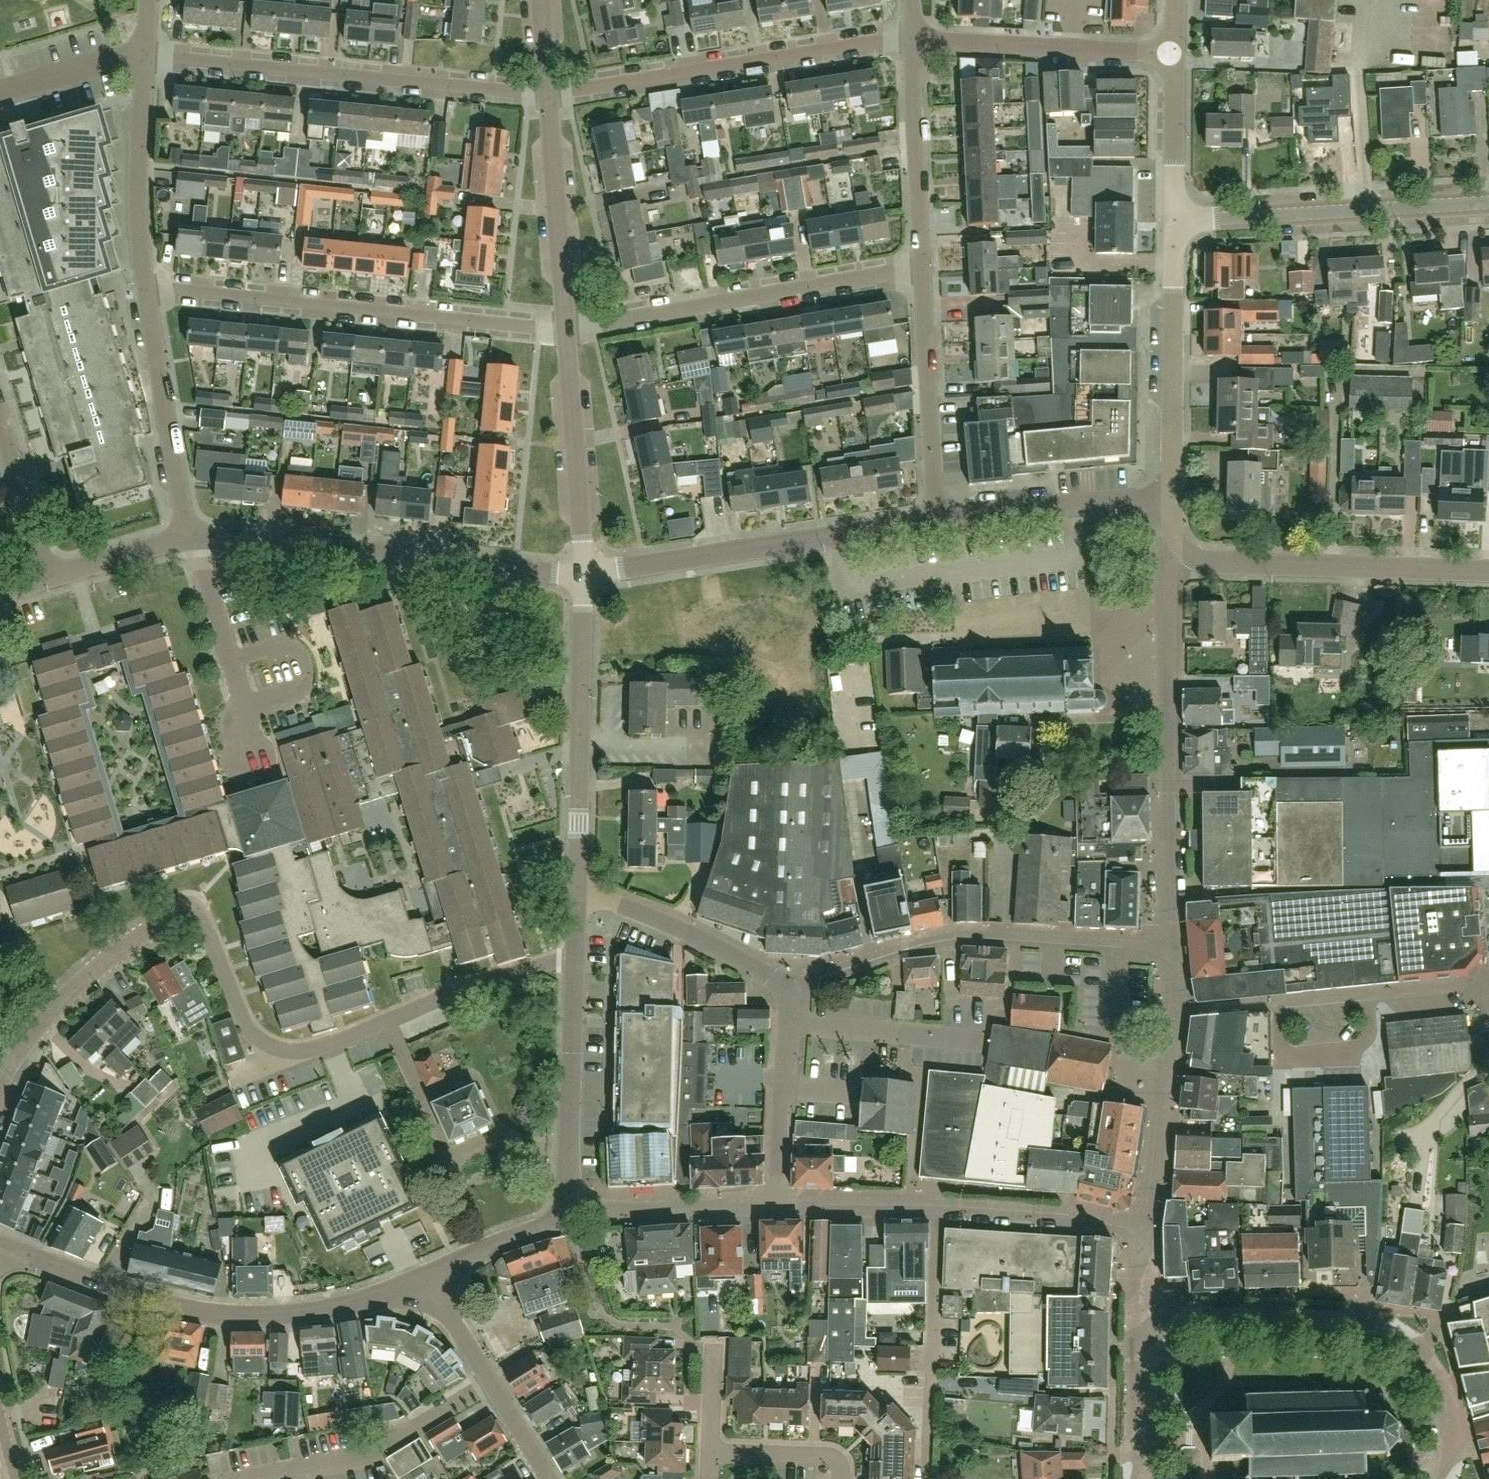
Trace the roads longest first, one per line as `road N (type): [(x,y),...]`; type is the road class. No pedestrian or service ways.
road 1 (residential): [(0,1094),(46,1016),(95,966),(181,909),(201,920),(246,1024),(279,1049),(304,1051),(574,955)]
road 2 (residential): [(423,1277),(348,1308),(225,1319),(188,1314),(0,1247)]
road 3 (residential): [(565,331),(148,290)]
road 4 (residential): [(545,96),(145,59)]
road 5 (tertiary): [(191,536),(586,574)]
road 6 (residential): [(1167,947),(926,944),(807,977),(792,995)]
road 7 (residential): [(1173,562),(1167,947)]
road 8 (residential): [(924,44),(885,42),(545,96)]
road 9 (residential): [(1144,1231),(1042,1211),(776,1204)]
road 10 (residential): [(923,267),(565,331)]
road 11 (tertiary): [(586,574),(937,519)]
road 12 (residential): [(577,897),(586,574)]
road 13 (residential): [(1488,570),(1173,562)]
road 14 (tertiary): [(1488,202),(1174,220)]
road 15 (residential): [(1164,1008),(1464,987)]
road 16 (tertiary): [(1174,220),(1170,497)]
road 17 (residential): [(565,1215),(574,955)]
road 18 (residential): [(937,519),(923,267)]
road 19 (residential): [(1175,56),(924,44)]
road 20 (residential): [(191,536),(148,290)]
road 21 (residential): [(1454,1478),(1447,1412),(1412,1344),(1372,1326),(1310,1322)]
road 22 (tertiary): [(586,574),(565,331)]
road 23 (residential): [(792,995),(747,963),(647,913),(577,897)]
road 24 (residential): [(551,1478),(423,1277)]
road 25 (tertiary): [(565,331),(545,96)]
road 26 (tertiary): [(937,519),(1170,497)]
road 27 (residential): [(148,290),(138,191),(145,59)]
road 28 (residential): [(1164,1008),(1144,1231)]
road 29 (residential): [(923,267),(924,44)]
road 30 (residential): [(776,1204),(565,1215)]
road 31 (residential): [(776,1204),(792,995)]
road 32 (residential): [(1152,1478),(1155,1308)]
road 33 (residential): [(47,581),(0,419)]
road 34 (residential): [(243,709),(297,696),(295,658),(280,647),(229,662)]
road 35 (residential): [(1174,220),(1175,56)]
road 36 (residential): [(1310,1322),(1155,1308)]
road 37 (residential): [(423,1277),(565,1215)]
road 38 (tertiary): [(47,581),(191,536)]
road 39 (residential): [(145,59),(120,57),(0,92)]
road 40 (residential): [(843,1478),(840,1463),(829,1457),(710,1454)]
road 41 (residential): [(229,662),(191,536)]

